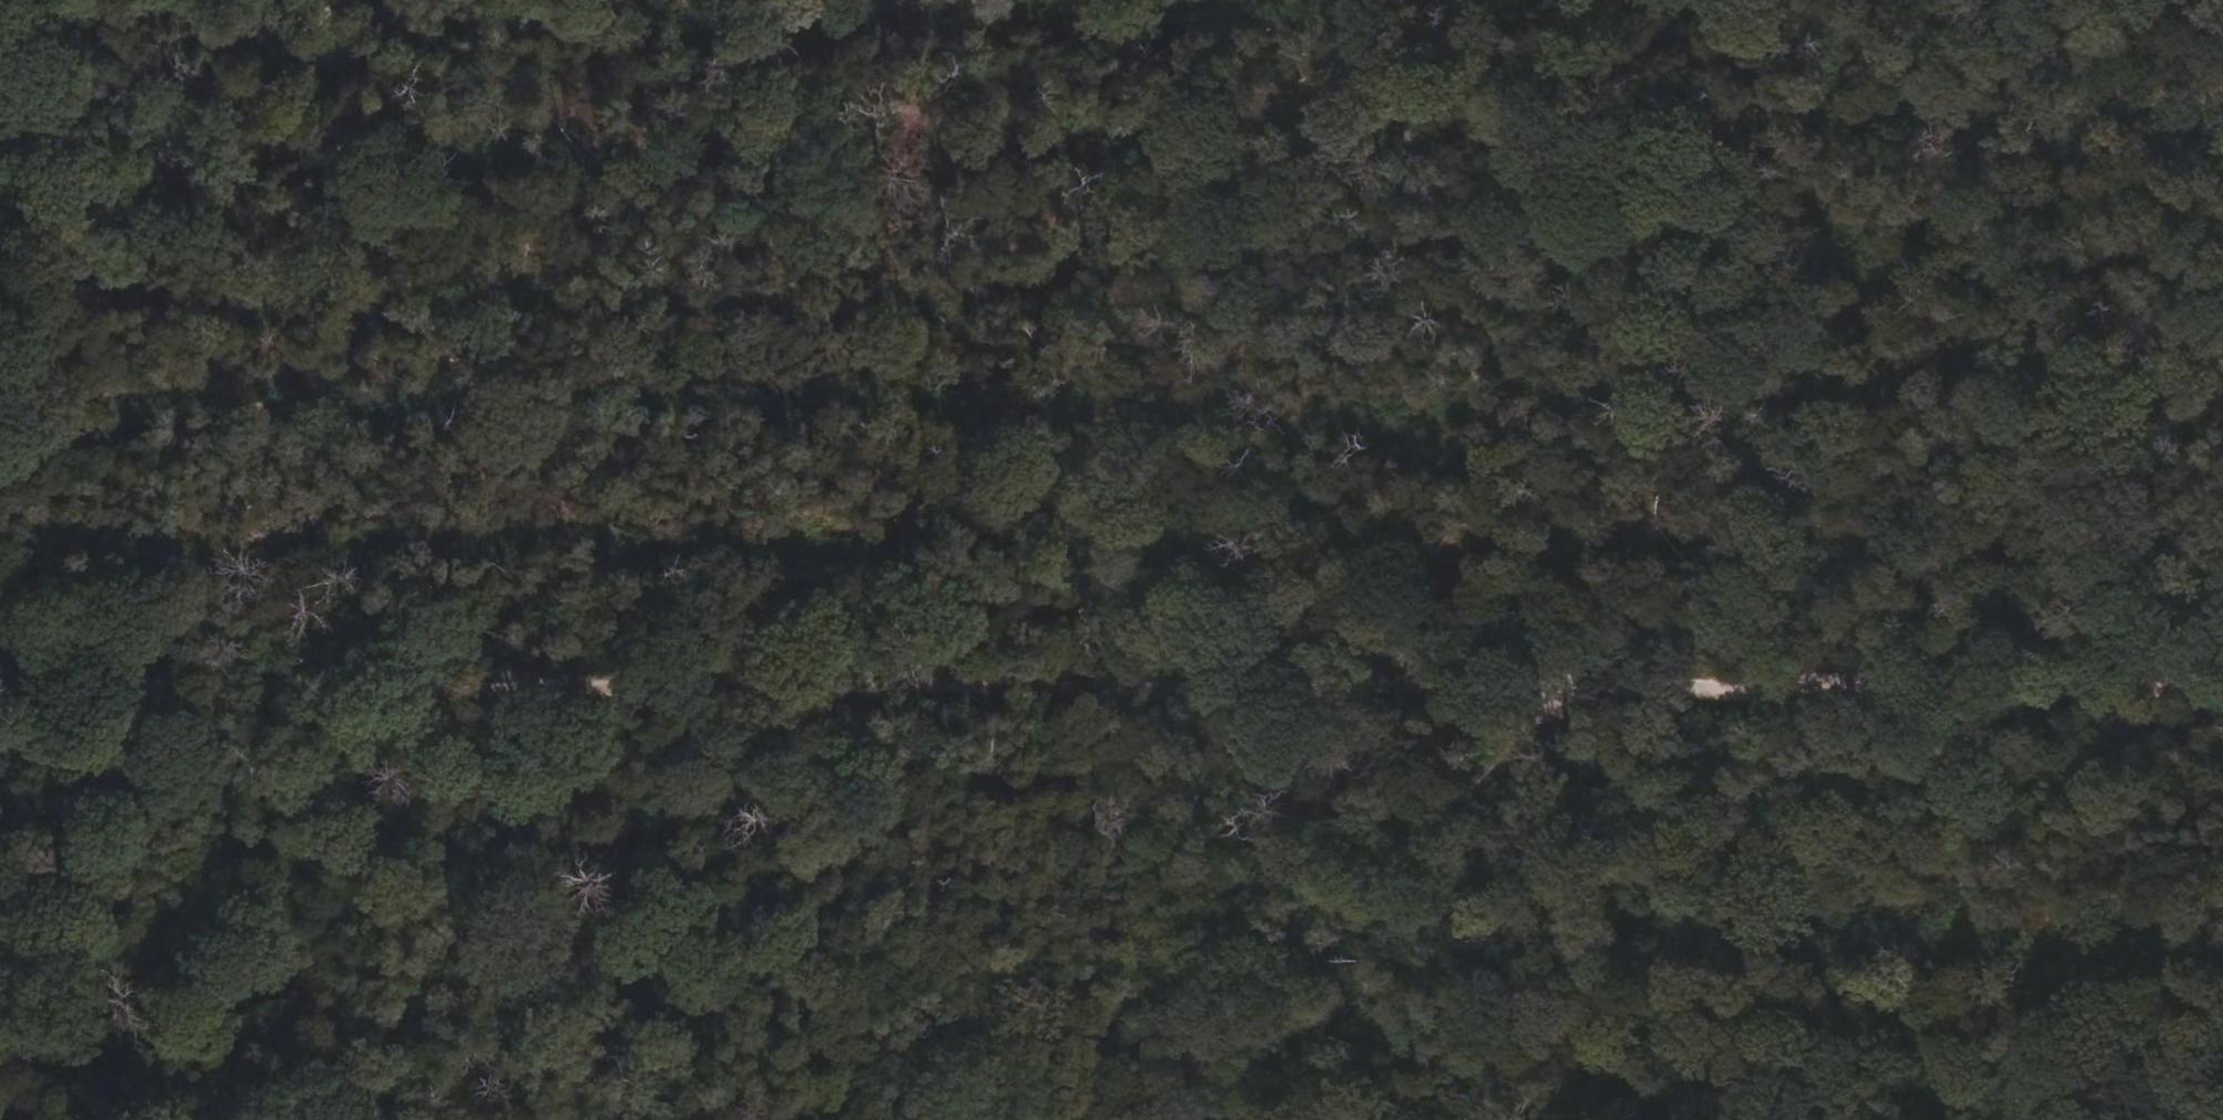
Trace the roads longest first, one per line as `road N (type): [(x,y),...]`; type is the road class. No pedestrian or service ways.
road 1 (track): [(0,679),(2222,687)]
road 2 (track): [(1123,1119),(1579,685)]
road 3 (track): [(0,284),(336,0)]

